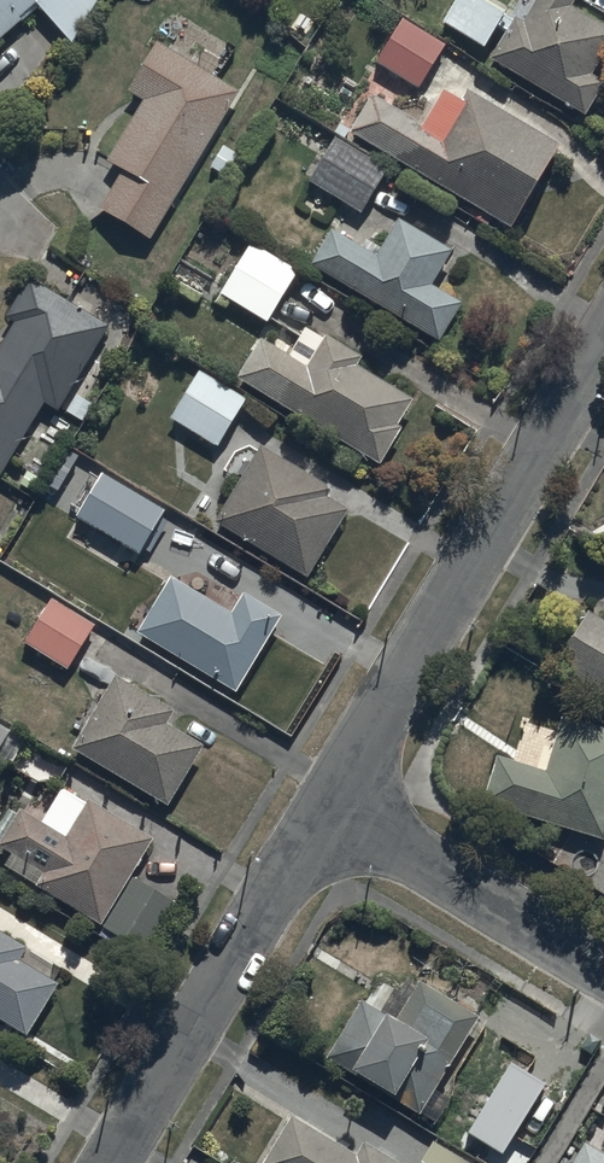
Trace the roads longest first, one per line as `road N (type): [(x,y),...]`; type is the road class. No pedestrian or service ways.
road 1 (residential): [(603,351),(329,808)]
road 2 (residential): [(329,808),(116,1162)]
road 3 (residential): [(329,808),(603,971)]

